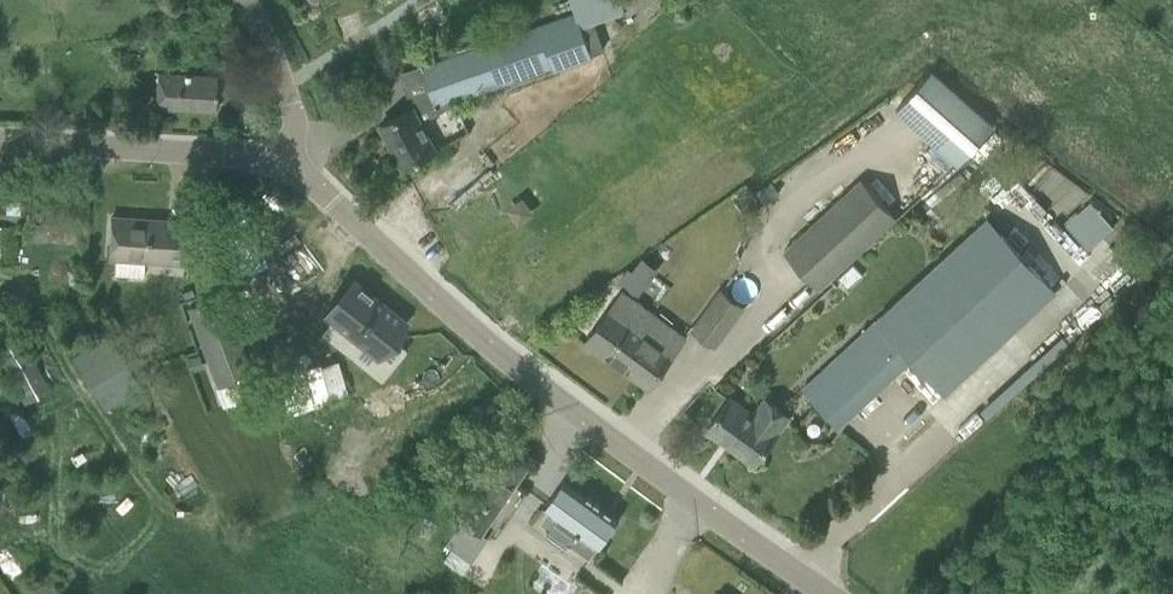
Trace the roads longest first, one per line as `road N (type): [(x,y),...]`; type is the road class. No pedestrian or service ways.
road 1 (tertiary): [(828,593),(487,344),(349,221),(305,151)]
road 2 (tertiary): [(0,138),(305,151)]
road 3 (residential): [(305,151),(281,87),(231,0)]

